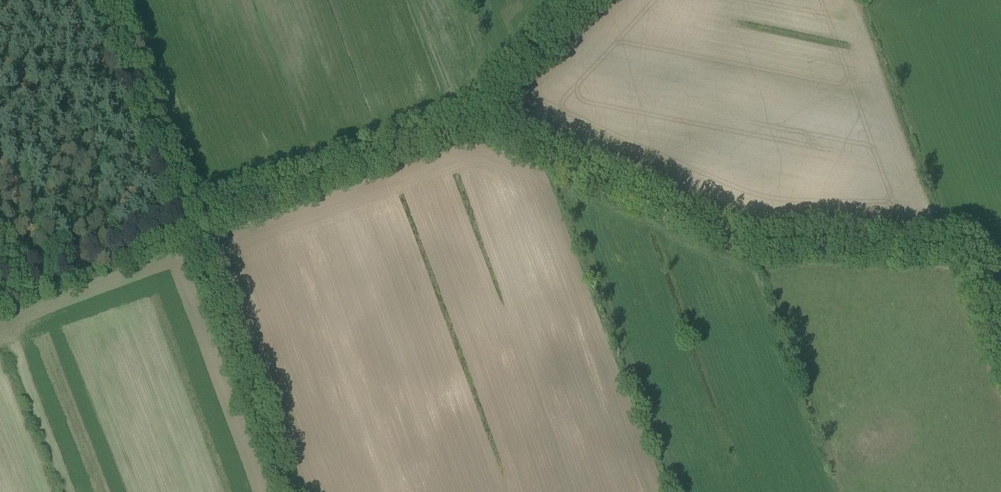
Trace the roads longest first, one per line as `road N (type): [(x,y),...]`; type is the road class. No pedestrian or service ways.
road 1 (track): [(480,122),(752,244),(968,253),(1000,341)]
road 2 (track): [(480,122),(194,231)]
road 3 (track): [(194,231),(290,491)]
road 4 (track): [(106,0),(194,231)]
road 5 (track): [(194,231),(0,299)]
road 6 (track): [(587,0),(480,122)]

